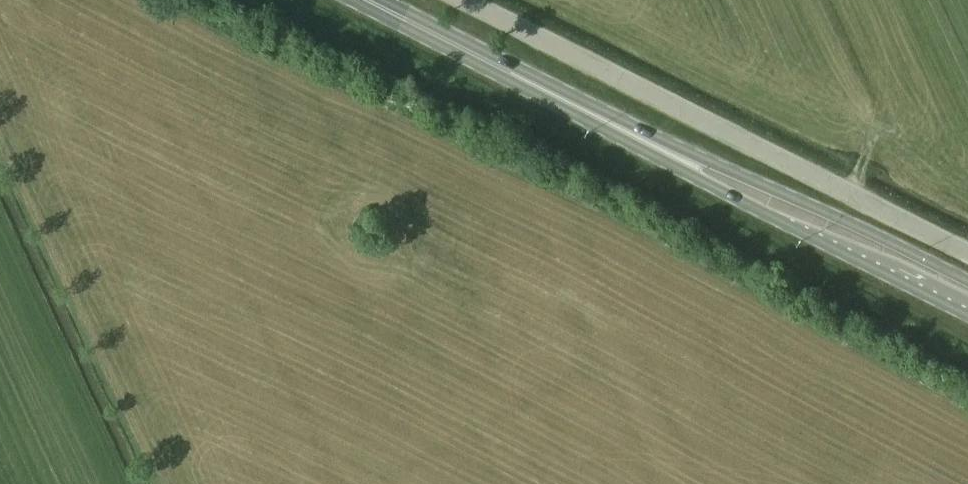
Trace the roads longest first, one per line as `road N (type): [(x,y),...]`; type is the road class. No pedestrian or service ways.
road 1 (primary): [(351,0),(967,315)]
road 2 (primary): [(967,281),(384,0)]
road 3 (unclassified): [(967,255),(468,0)]

